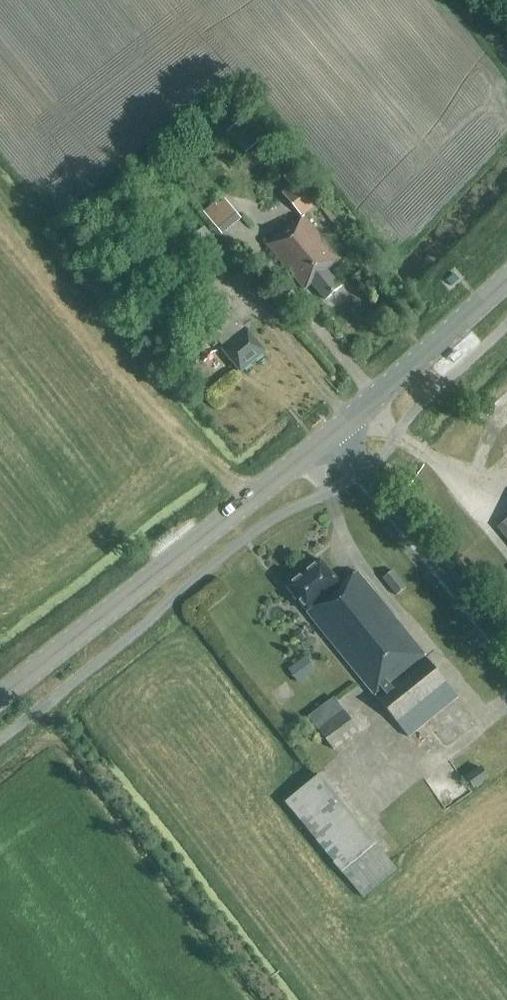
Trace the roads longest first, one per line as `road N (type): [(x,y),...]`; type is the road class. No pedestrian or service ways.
road 1 (secondary): [(329,434),(0,696)]
road 2 (tertiary): [(506,655),(329,434)]
road 3 (secondary): [(506,280),(329,434)]

